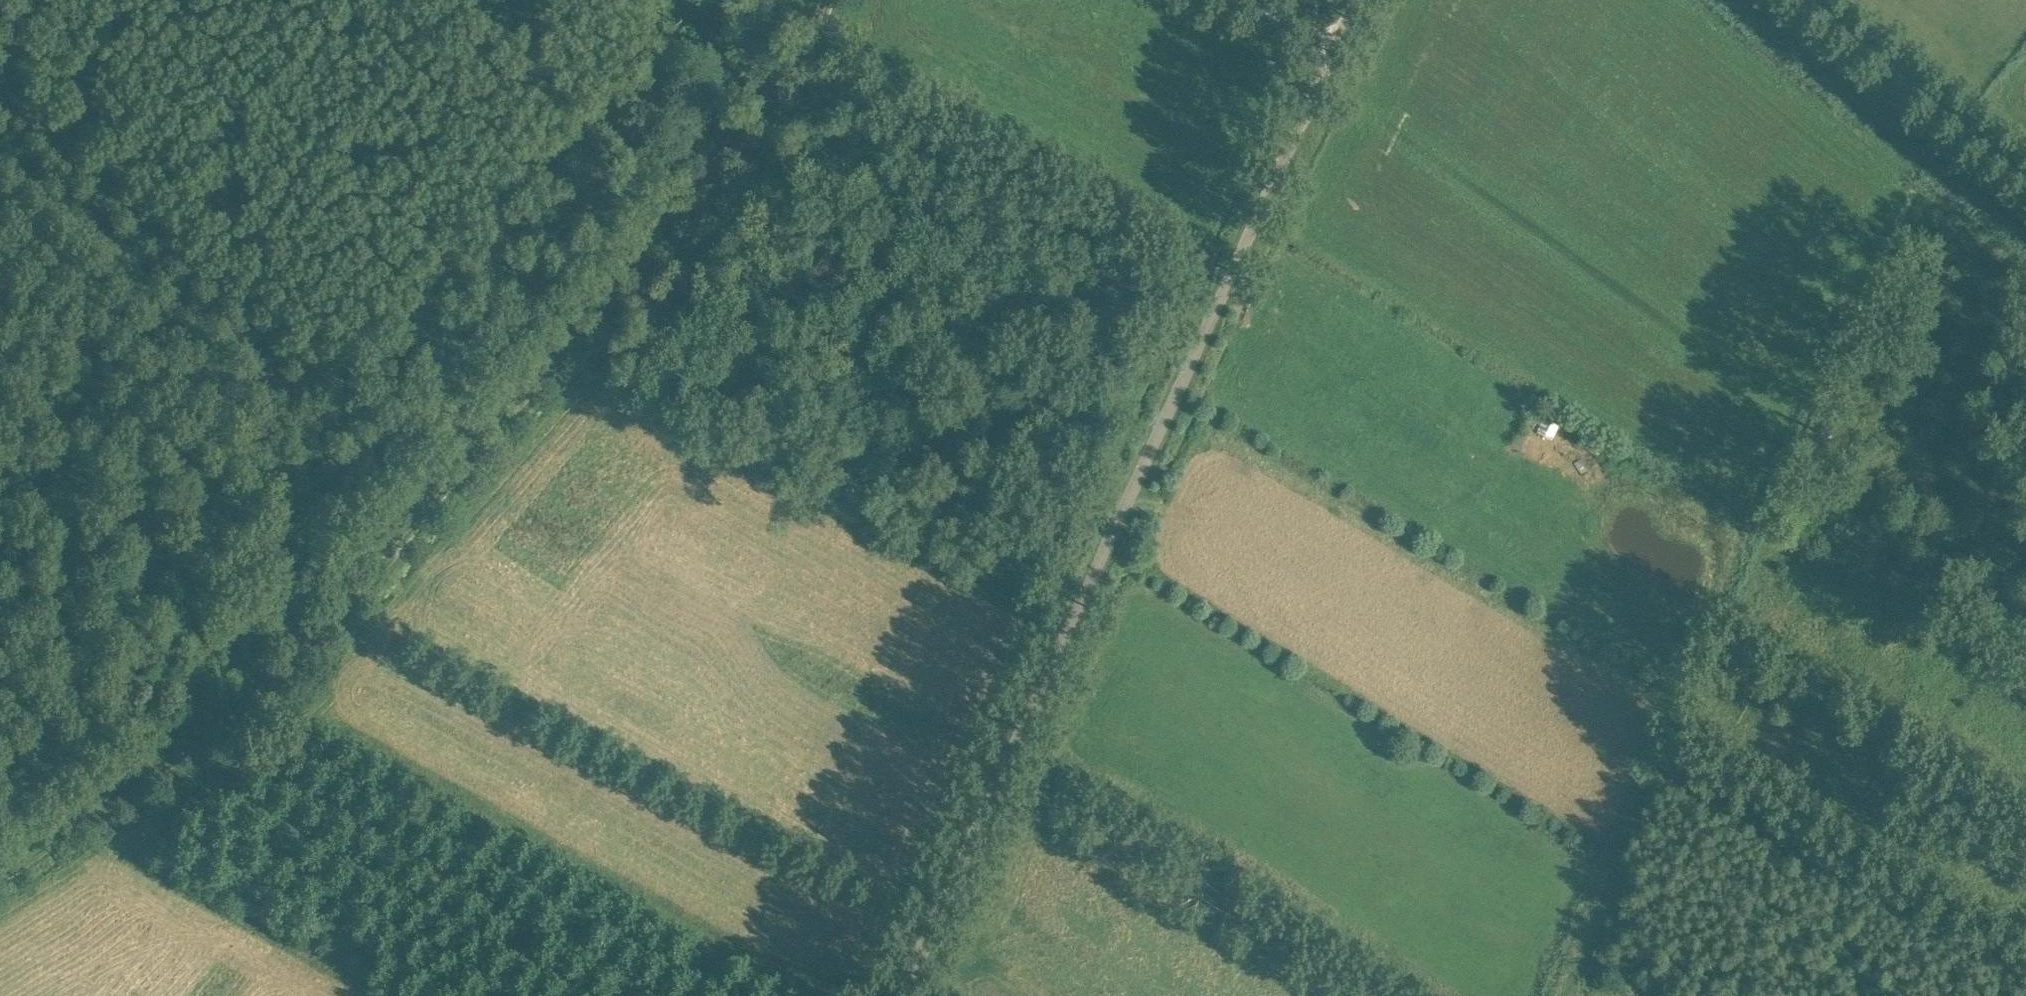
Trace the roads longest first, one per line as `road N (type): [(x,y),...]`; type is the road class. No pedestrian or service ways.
road 1 (unclassified): [(900,995),(1331,47)]
road 2 (track): [(659,242),(276,693),(0,874)]
road 3 (track): [(823,0),(793,73),(659,242)]
road 4 (track): [(2025,172),(1811,0)]

